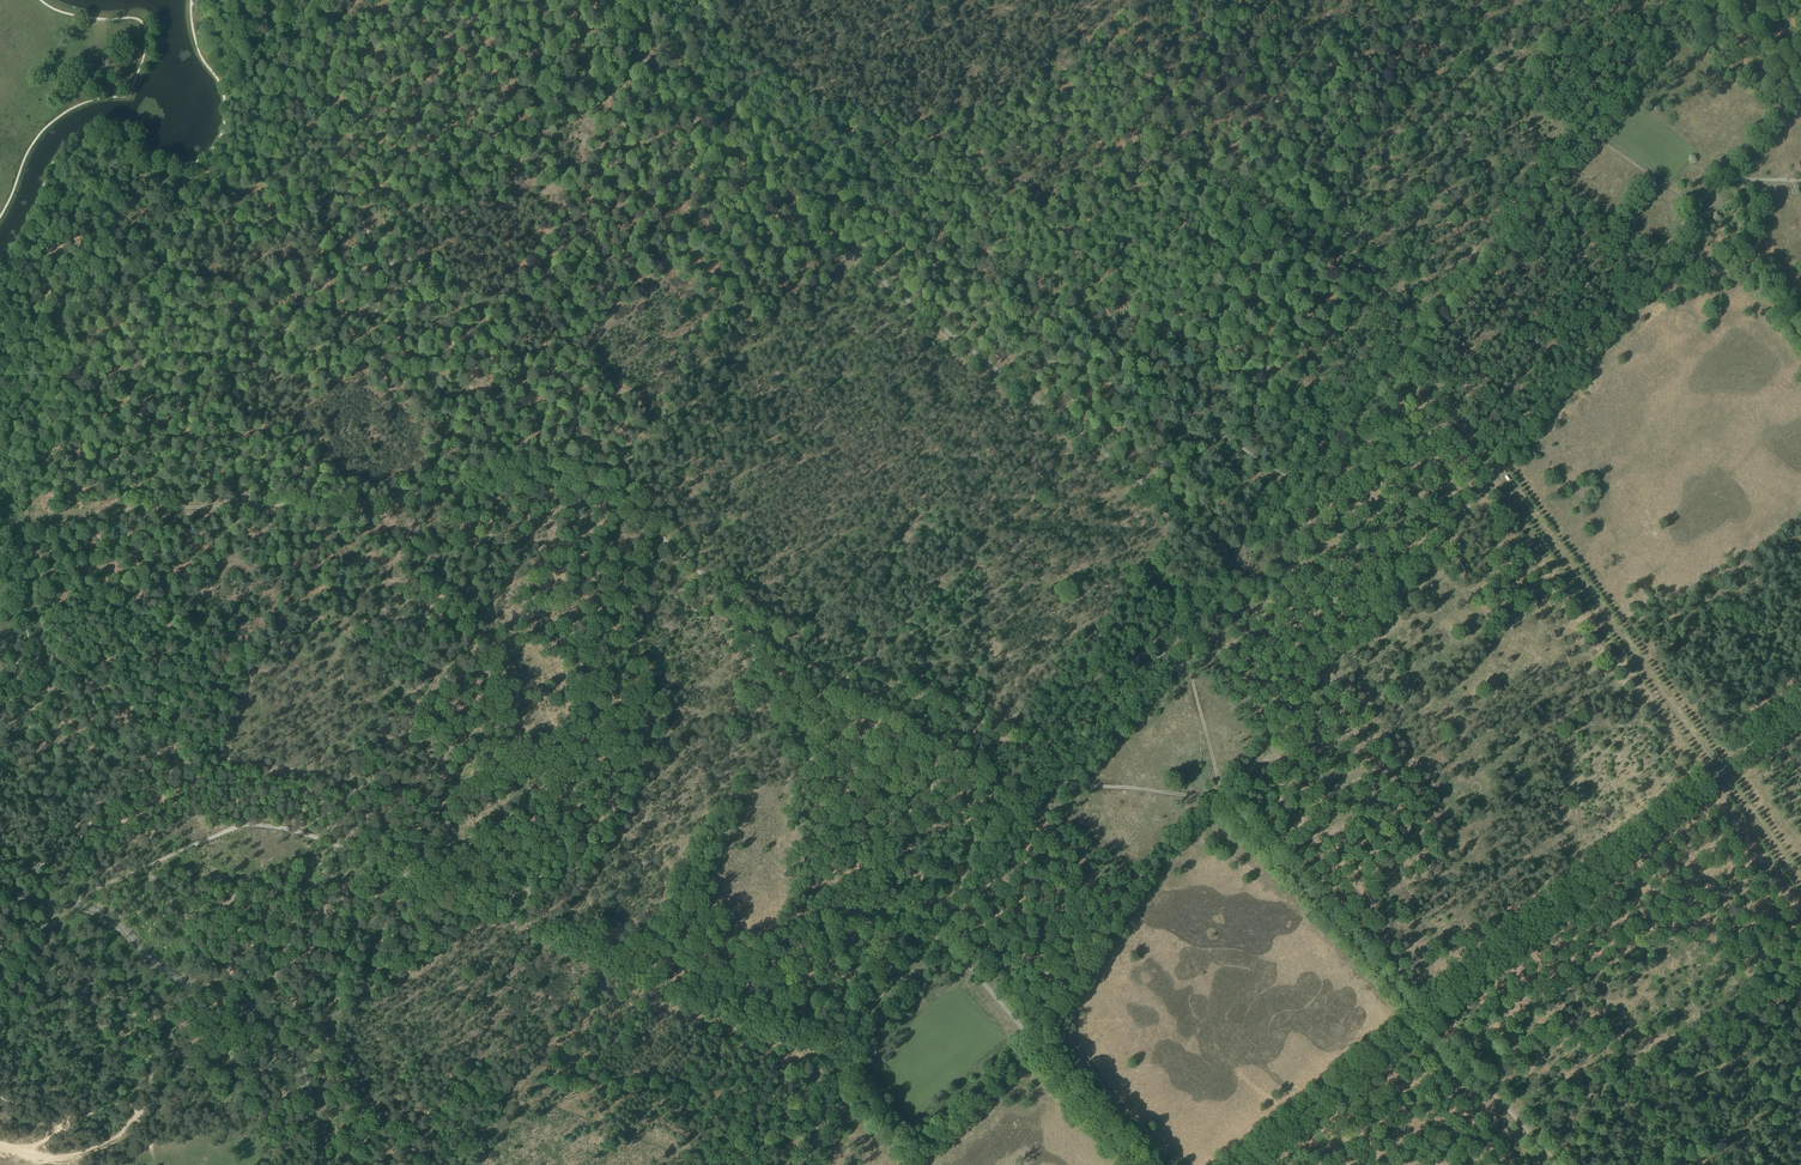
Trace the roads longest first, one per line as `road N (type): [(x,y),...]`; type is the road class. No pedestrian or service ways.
road 1 (track): [(0,514),(387,501),(521,468),(561,469),(616,496),(760,630),(801,657),(1057,782),(1218,797)]
road 2 (unclassified): [(603,0),(651,63),(757,172),(1237,557)]
road 3 (track): [(67,905),(210,838),(271,827),(848,1047)]
road 4 (unclassified): [(1237,557),(938,933),(1138,1164)]
road 5 (track): [(1245,1164),(1800,703)]
road 6 (unclassified): [(1237,557),(1683,0)]
road 7 (track): [(903,186),(1079,124),(1267,98),(1403,93),(1452,45)]
road 8 (track): [(31,513),(34,475),(85,423),(81,343),(98,311),(128,285),(146,281),(199,304),(337,291),(369,237)]
road 9 (track): [(326,0),(321,26),(330,102),(364,232),(440,322),(521,468)]
road 10 (track): [(1218,797),(1560,1164)]
road 11 (track): [(1440,39),(1483,60),(1703,216),(1800,338)]
road 12 (unclassified): [(318,1164),(304,1071),(276,1031),(159,967),(102,913),(0,891)]
road 13 (track): [(642,521),(640,544),(424,883)]
road 14 (track): [(603,488),(699,365),(741,328),(818,301),(855,258)]
road 15 (track): [(609,954),(574,1065),(600,1081),(660,1077),(685,1118),(687,1147),(665,1164)]
road 16 (track): [(247,827),(254,767),(293,699),(325,658),(349,654)]
road 17 (track): [(1180,627),(1218,797)]
road 18 (track): [(1396,361),(1437,378),(1499,472)]
road 19 (track): [(1006,147),(1027,45),(1048,0)]
road 20 (track): [(466,1164),(539,1096),(580,1075)]
road 21 (track): [(848,1047),(938,933)]
road 22 (track): [(812,1164),(848,1047)]

